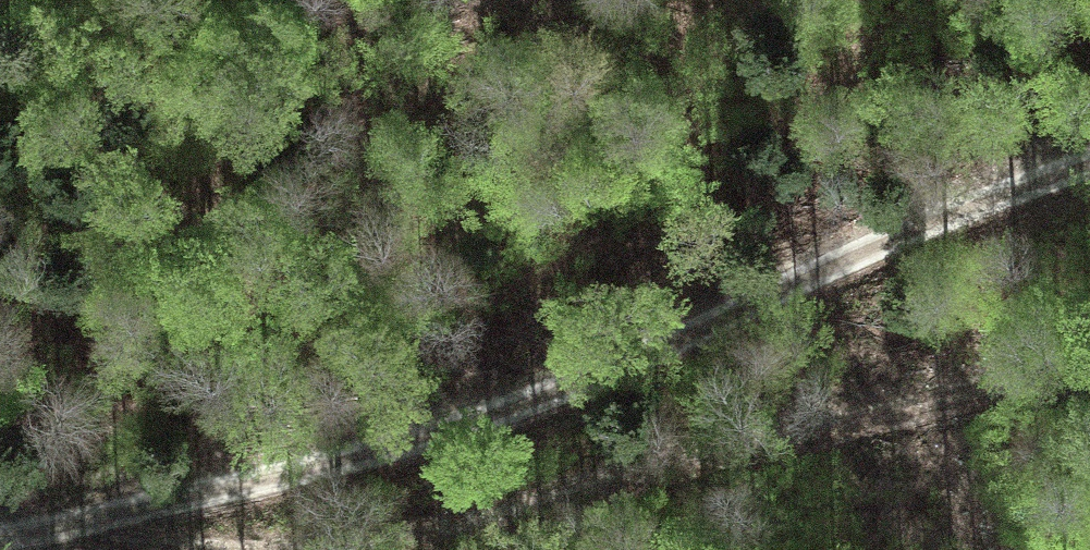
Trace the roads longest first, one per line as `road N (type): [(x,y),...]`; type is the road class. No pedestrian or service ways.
road 1 (track): [(0,539),(327,464),(500,414),(659,356),(1089,164)]
road 2 (track): [(366,549),(494,531),(869,421),(1089,374)]
road 3 (track): [(8,537),(152,549)]

